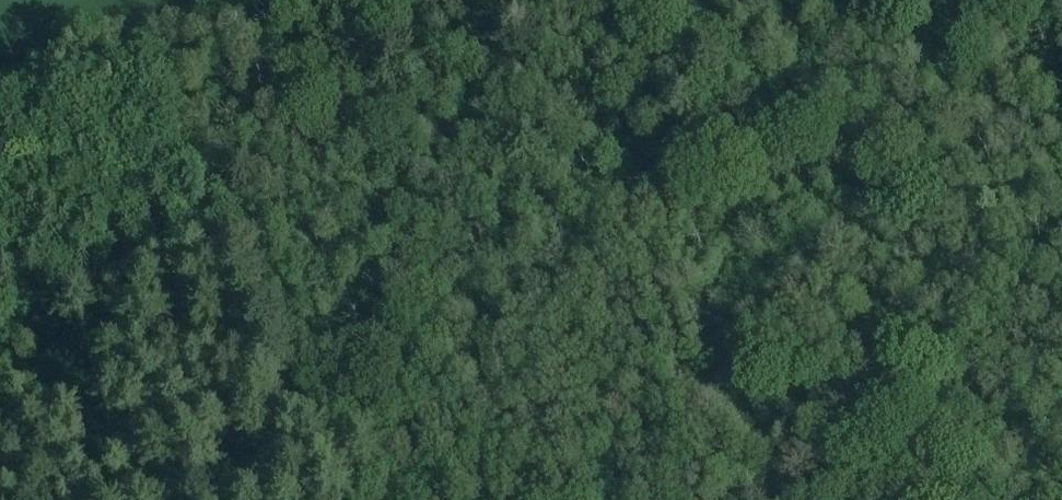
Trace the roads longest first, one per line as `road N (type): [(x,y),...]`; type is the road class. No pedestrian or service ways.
road 1 (track): [(317,0),(0,107)]

